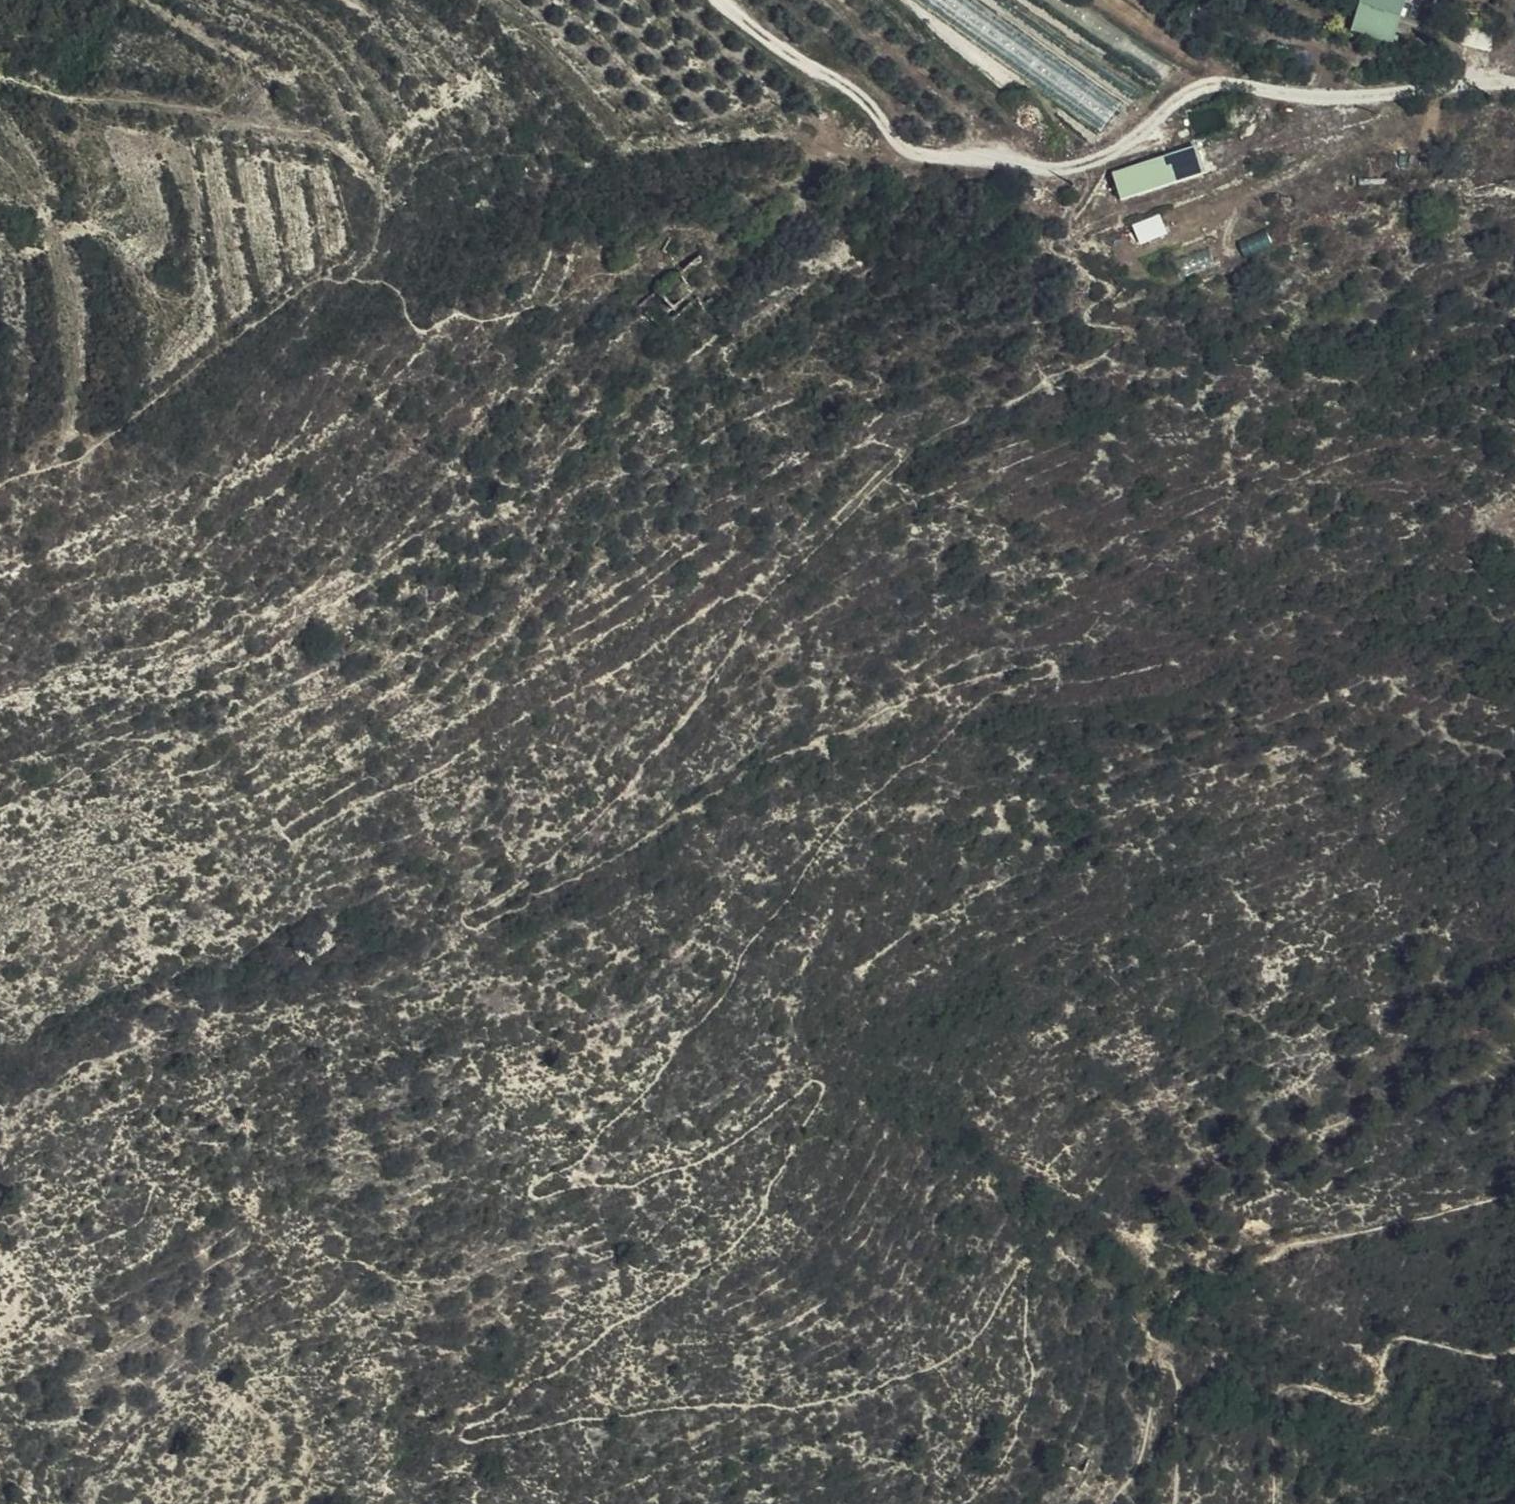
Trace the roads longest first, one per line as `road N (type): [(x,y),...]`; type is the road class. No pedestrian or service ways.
road 1 (track): [(1090,157),(1132,137),(1186,94),(1212,86),(1355,100),(1514,90)]
road 2 (track): [(718,0),(774,47),(860,88),(912,151),(1003,152),(1047,166),(1090,157)]

